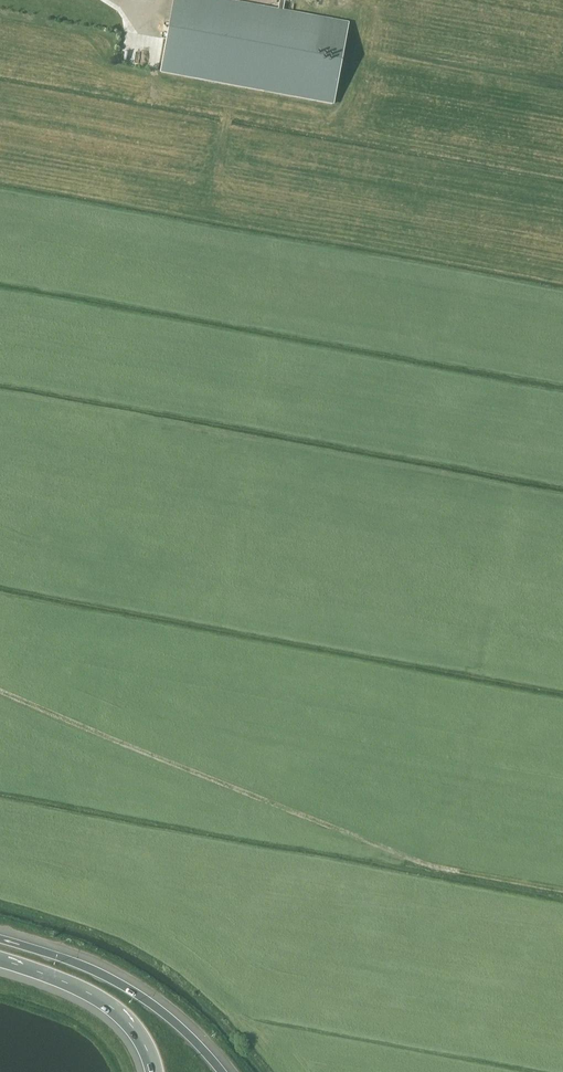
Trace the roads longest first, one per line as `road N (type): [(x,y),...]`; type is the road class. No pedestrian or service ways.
road 1 (track): [(562,893),(438,870),(0,692)]
road 2 (motorway): [(221,1071),(128,988),(0,939)]
road 3 (motorway): [(0,960),(109,1003),(137,1029),(155,1071)]

